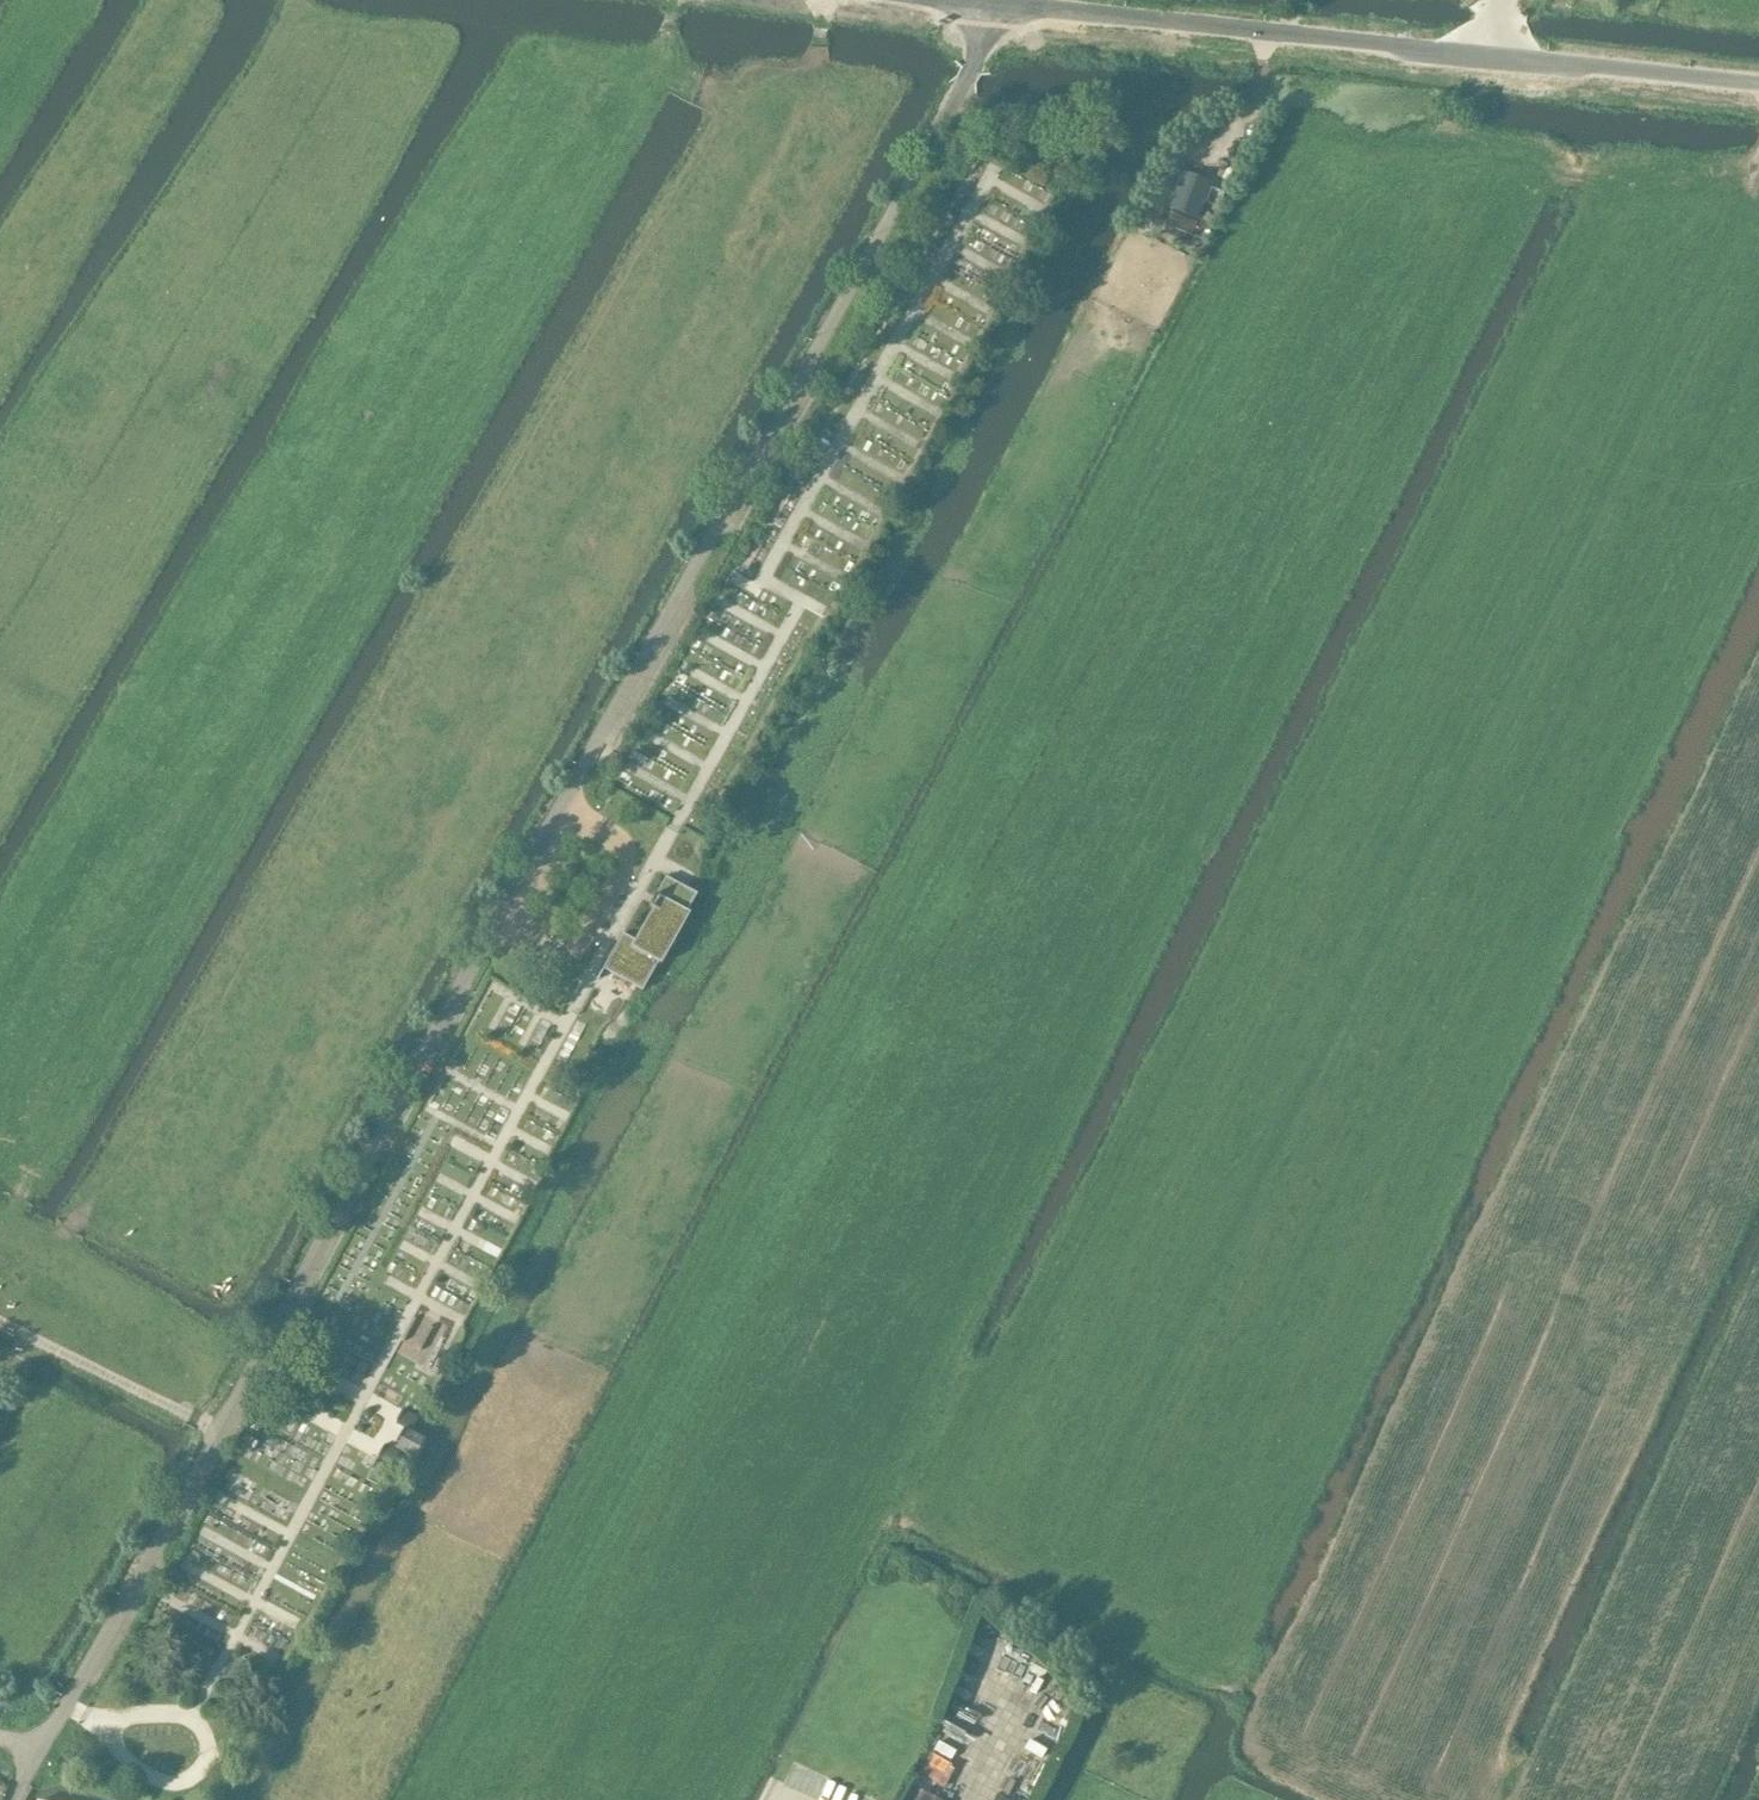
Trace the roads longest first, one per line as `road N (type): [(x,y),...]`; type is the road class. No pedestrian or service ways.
road 1 (unclassified): [(13,1799),(968,75),(981,41),(980,6)]
road 2 (unclassified): [(1758,87),(980,6)]
road 3 (track): [(217,1431),(0,1322)]
road 4 (track): [(1617,0),(1758,16)]

